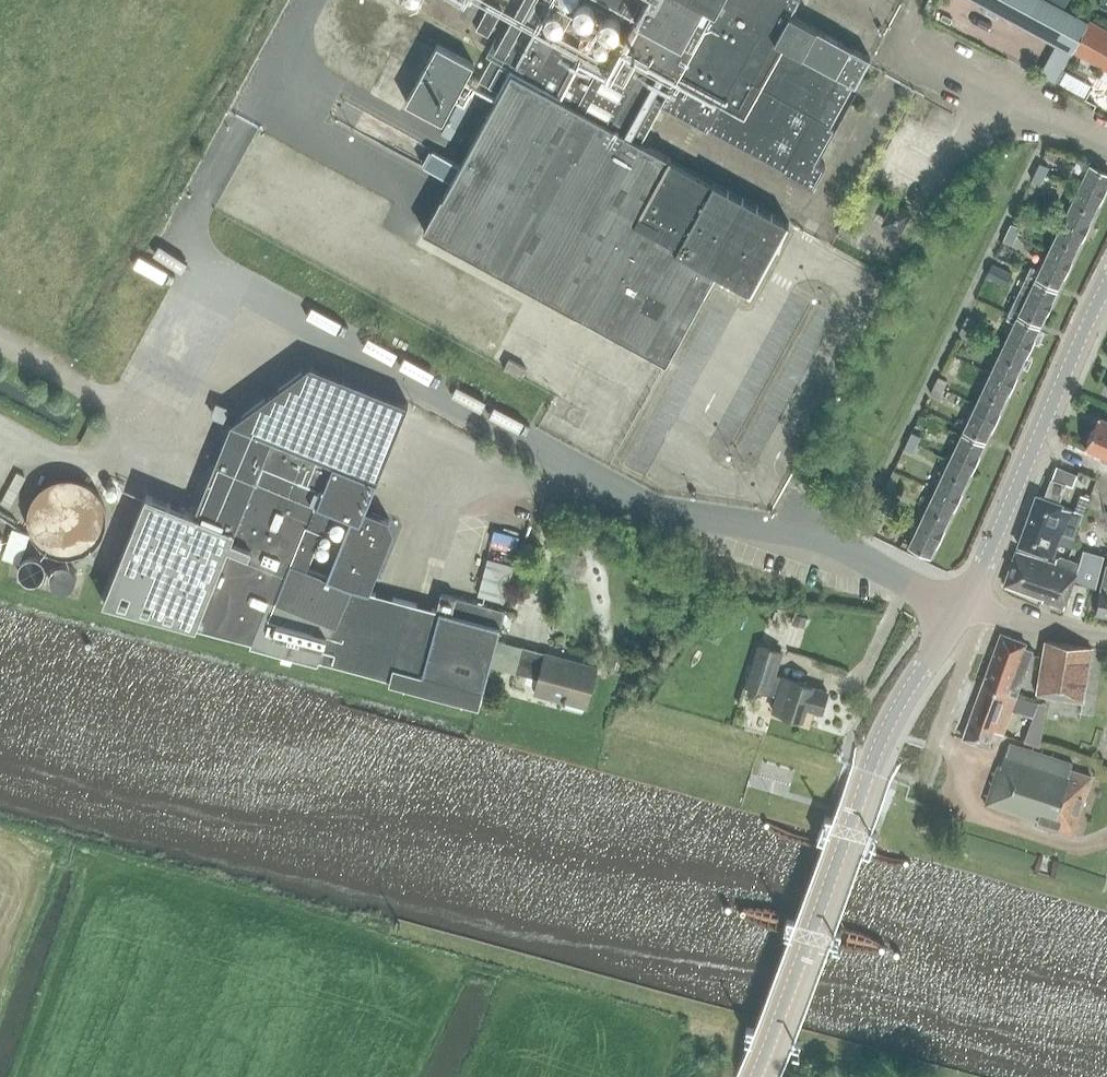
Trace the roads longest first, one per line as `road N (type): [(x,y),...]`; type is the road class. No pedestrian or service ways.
road 1 (unclassified): [(962,604),(827,540),(636,497),(177,248)]
road 2 (tertiary): [(755,1076),(876,751),(962,604)]
road 3 (tertiary): [(962,604),(1106,286)]
road 4 (residential): [(1106,638),(962,604)]

